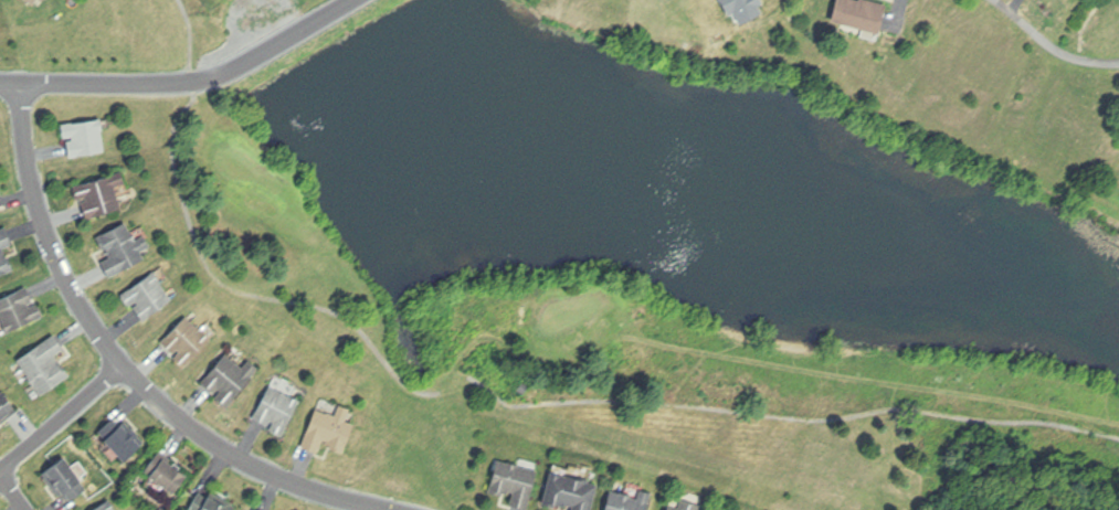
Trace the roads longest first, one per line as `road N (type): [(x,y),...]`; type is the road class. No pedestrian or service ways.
road 1 (residential): [(386,509),(246,461),(125,364),(85,311),(54,249),(33,182),(21,83)]
road 2 (residential): [(0,82),(152,85),(218,77),(354,0)]
road 3 (residential): [(0,472),(125,364)]
road 4 (residential): [(1118,60),(1068,55),(994,0)]

